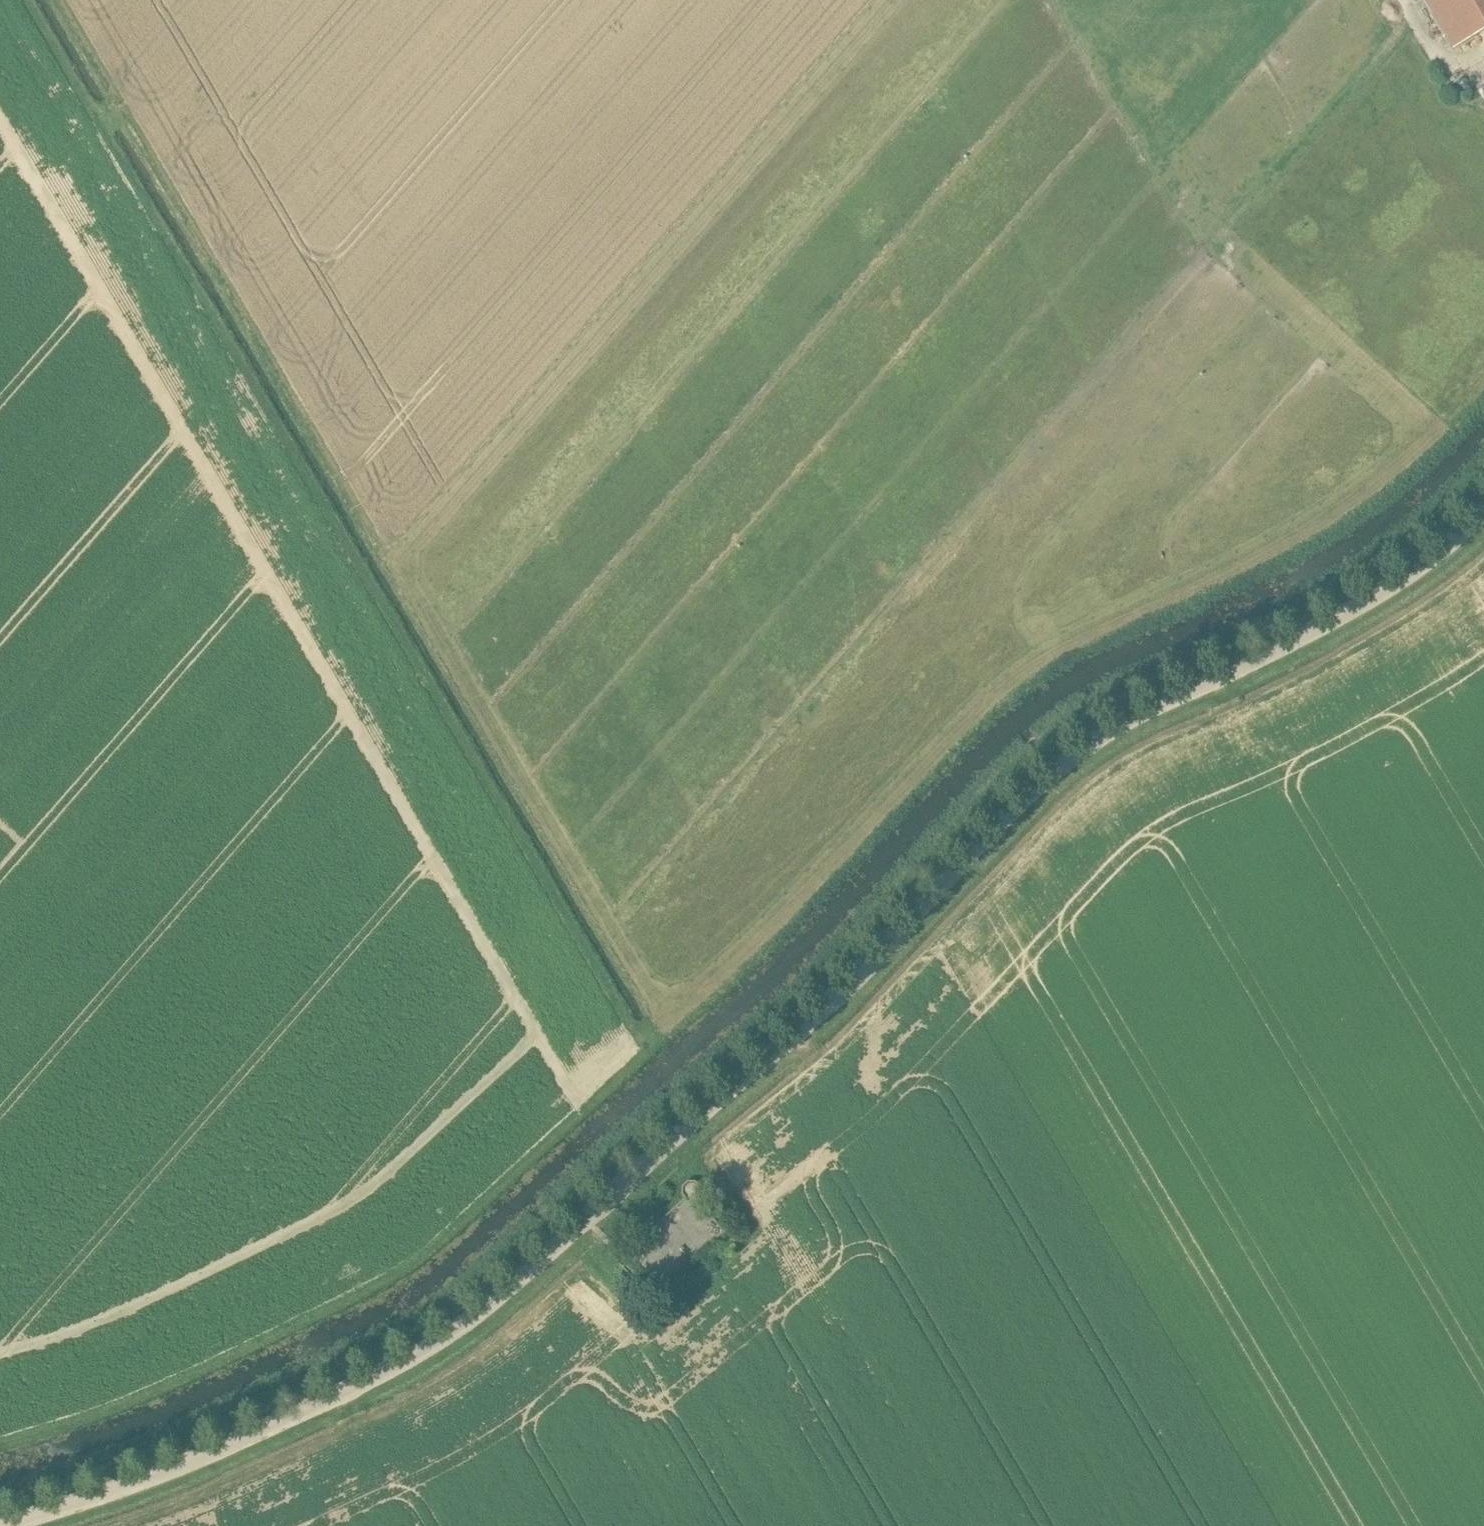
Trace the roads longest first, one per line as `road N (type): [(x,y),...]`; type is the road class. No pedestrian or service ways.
road 1 (unclassified): [(0,1525),(171,1473),(352,1393),(463,1324),(825,1003),(1083,743),(1313,634),(1463,534),(1483,511)]

